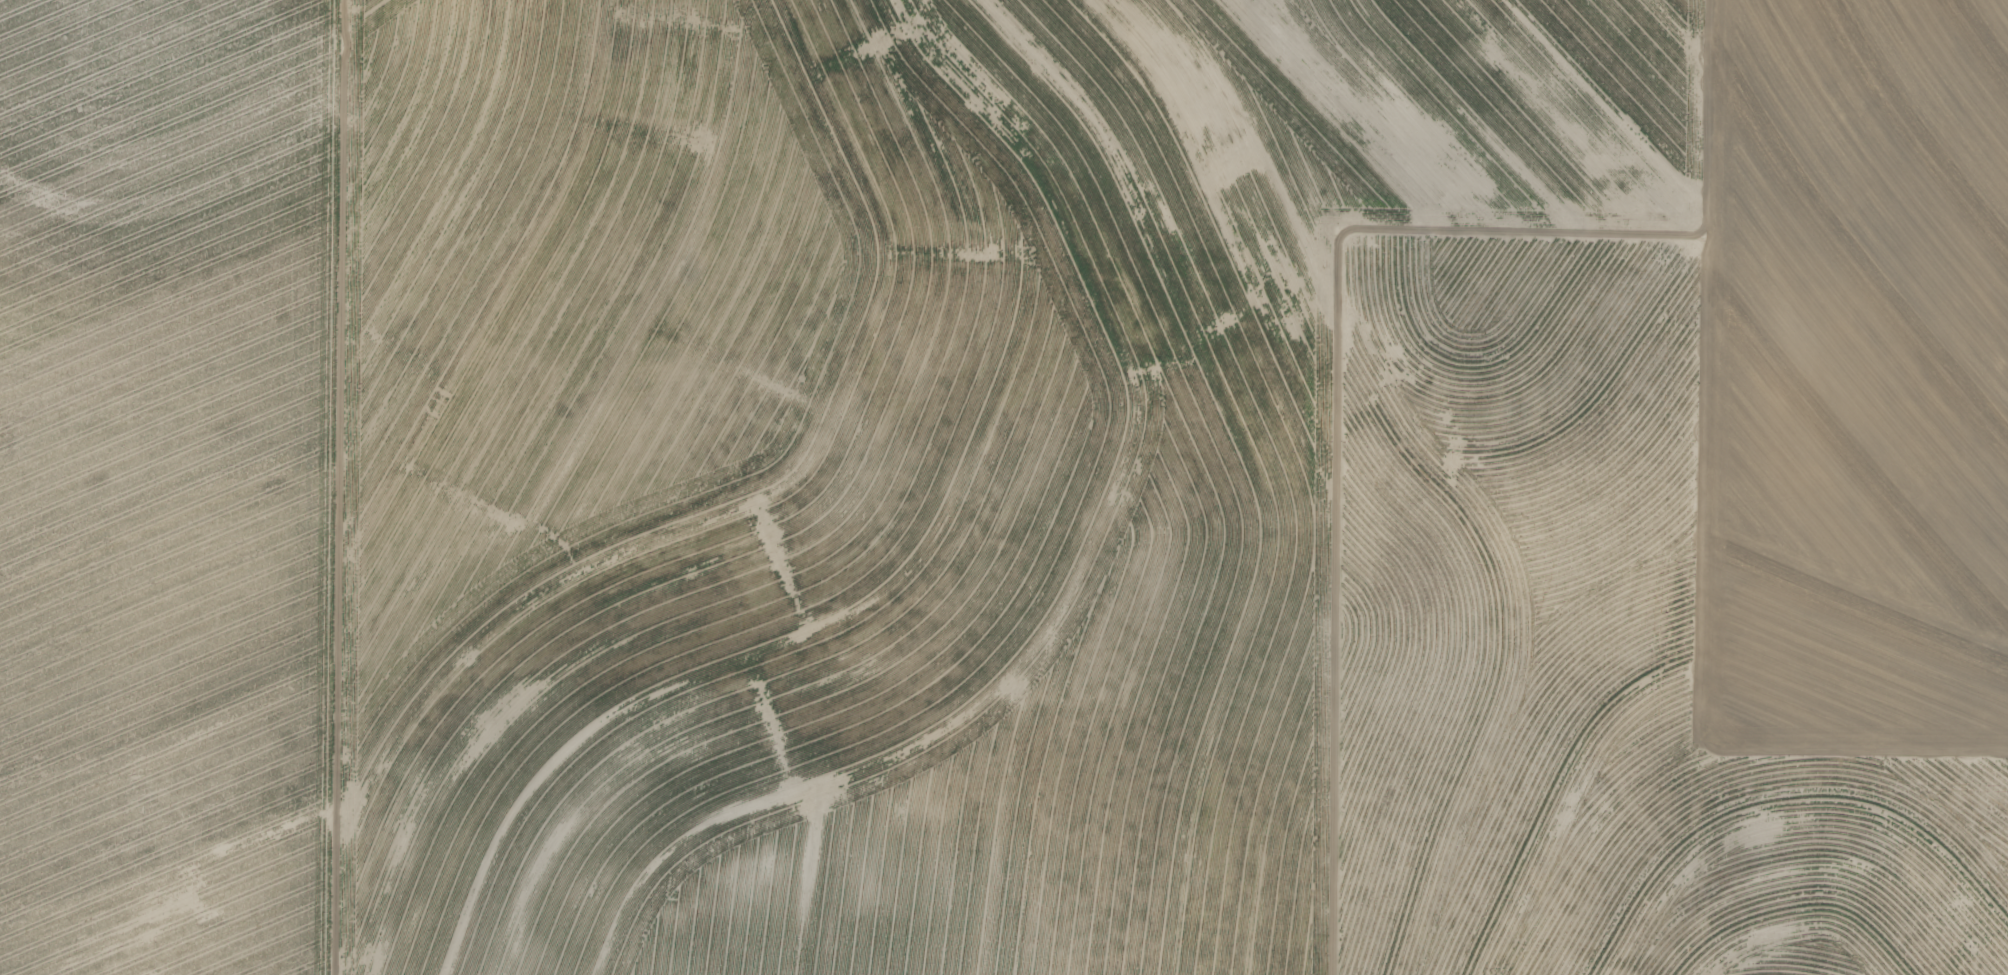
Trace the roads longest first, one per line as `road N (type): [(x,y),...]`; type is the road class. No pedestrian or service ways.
road 1 (residential): [(1736,974),(1746,836),(1781,786)]

